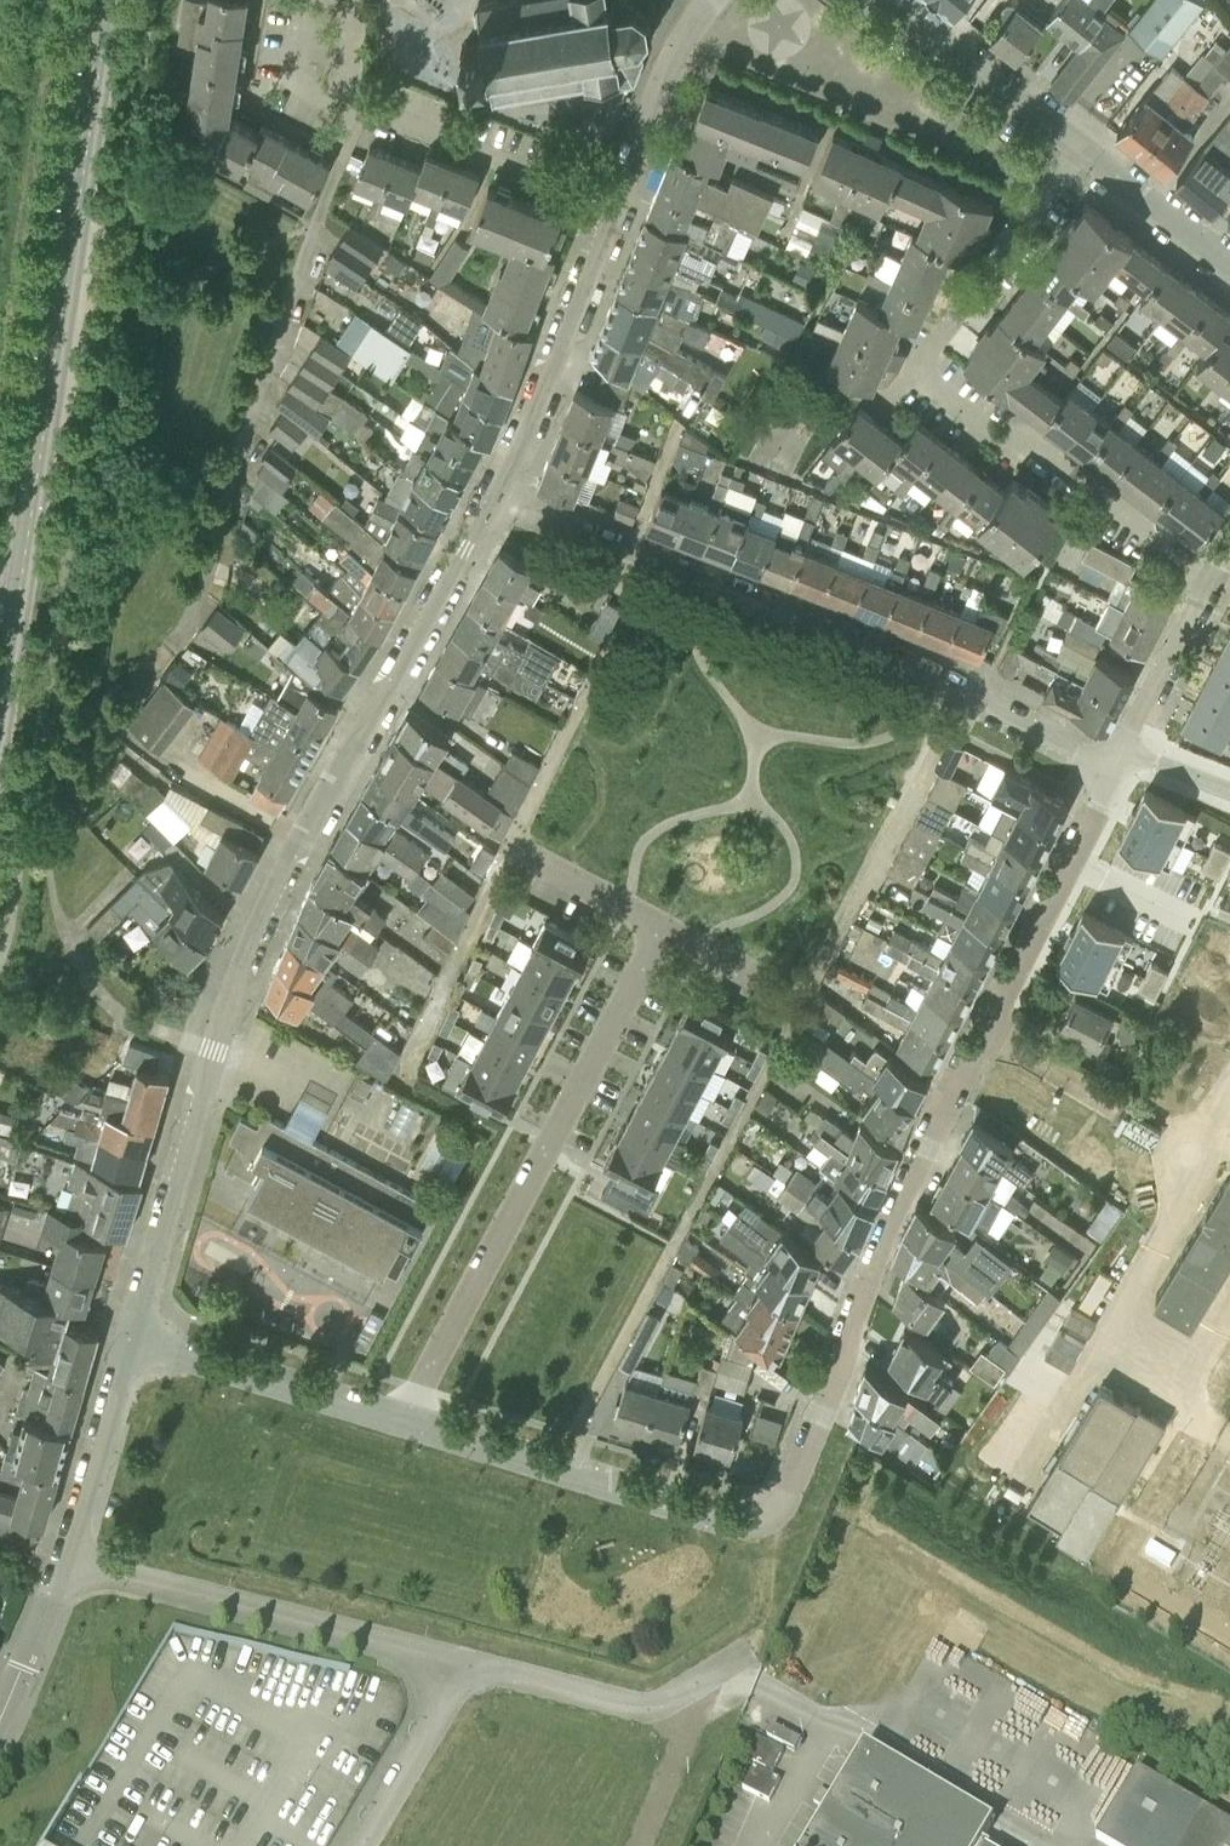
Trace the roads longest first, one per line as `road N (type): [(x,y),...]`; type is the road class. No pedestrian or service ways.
road 1 (residential): [(1117,770),(912,1176),(794,1487),(767,1518),(707,1513),(133,1342)]
road 2 (residential): [(133,1342),(213,1050),(278,879),(494,500)]
road 3 (tertiary): [(0,716),(110,0)]
road 4 (residential): [(494,500),(830,632),(1117,770)]
road 5 (residential): [(356,1845),(468,1660),(67,1556)]
road 6 (residential): [(1215,578),(927,372),(1085,151)]
road 7 (residential): [(182,634),(363,114)]
road 8 (residential): [(494,500),(614,209)]
road 9 (residential): [(363,114),(614,209)]
road 10 (residential): [(1085,151),(889,0)]
road 11 (residential): [(614,209),(686,35),(709,0)]
road 12 (residential): [(67,1556),(133,1342)]
road 13 (residential): [(1131,745),(1215,578)]
road 14 (residential): [(1229,264),(1085,151)]
road 15 (residential): [(0,1721),(67,1556)]
road 16 (residential): [(342,105),(292,79),(306,0)]

